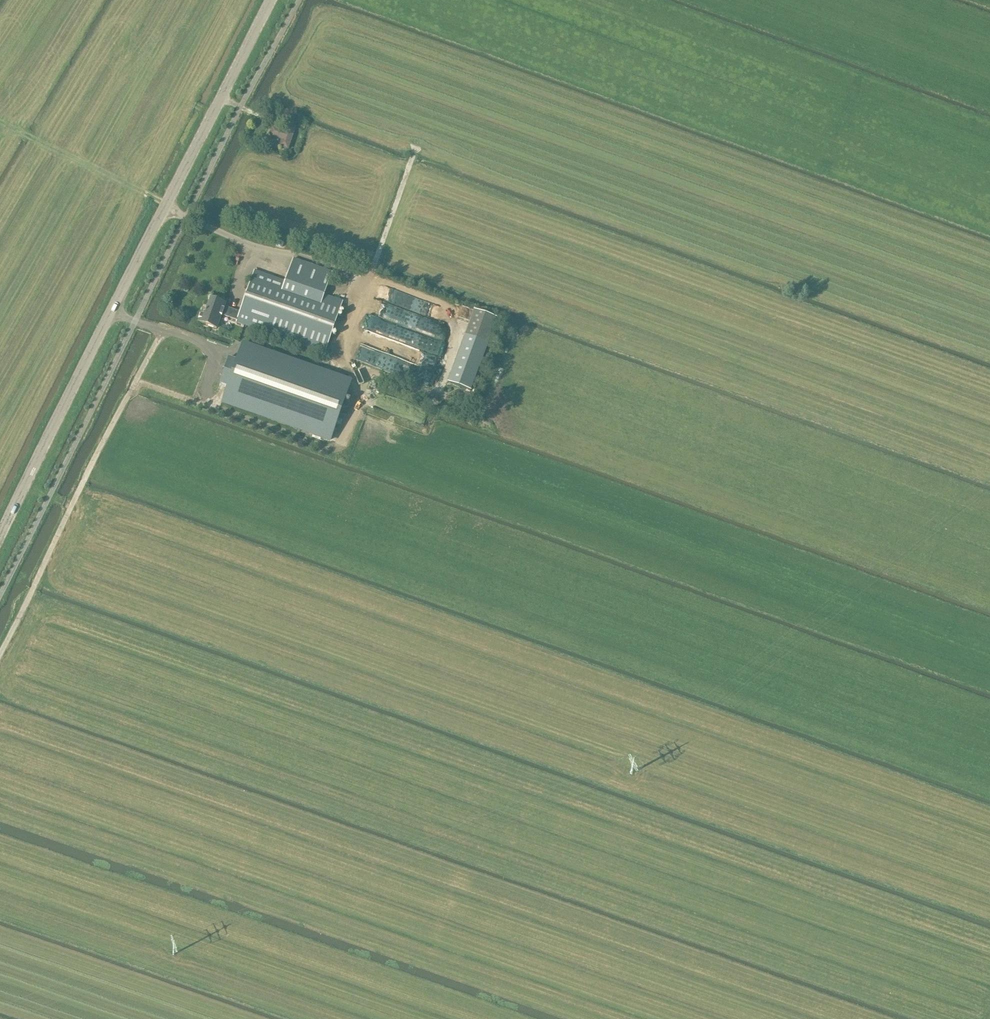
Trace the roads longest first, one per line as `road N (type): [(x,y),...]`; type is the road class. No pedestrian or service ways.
road 1 (unclassified): [(0,537),(271,0)]
road 2 (track): [(0,654),(155,344),(175,335)]

